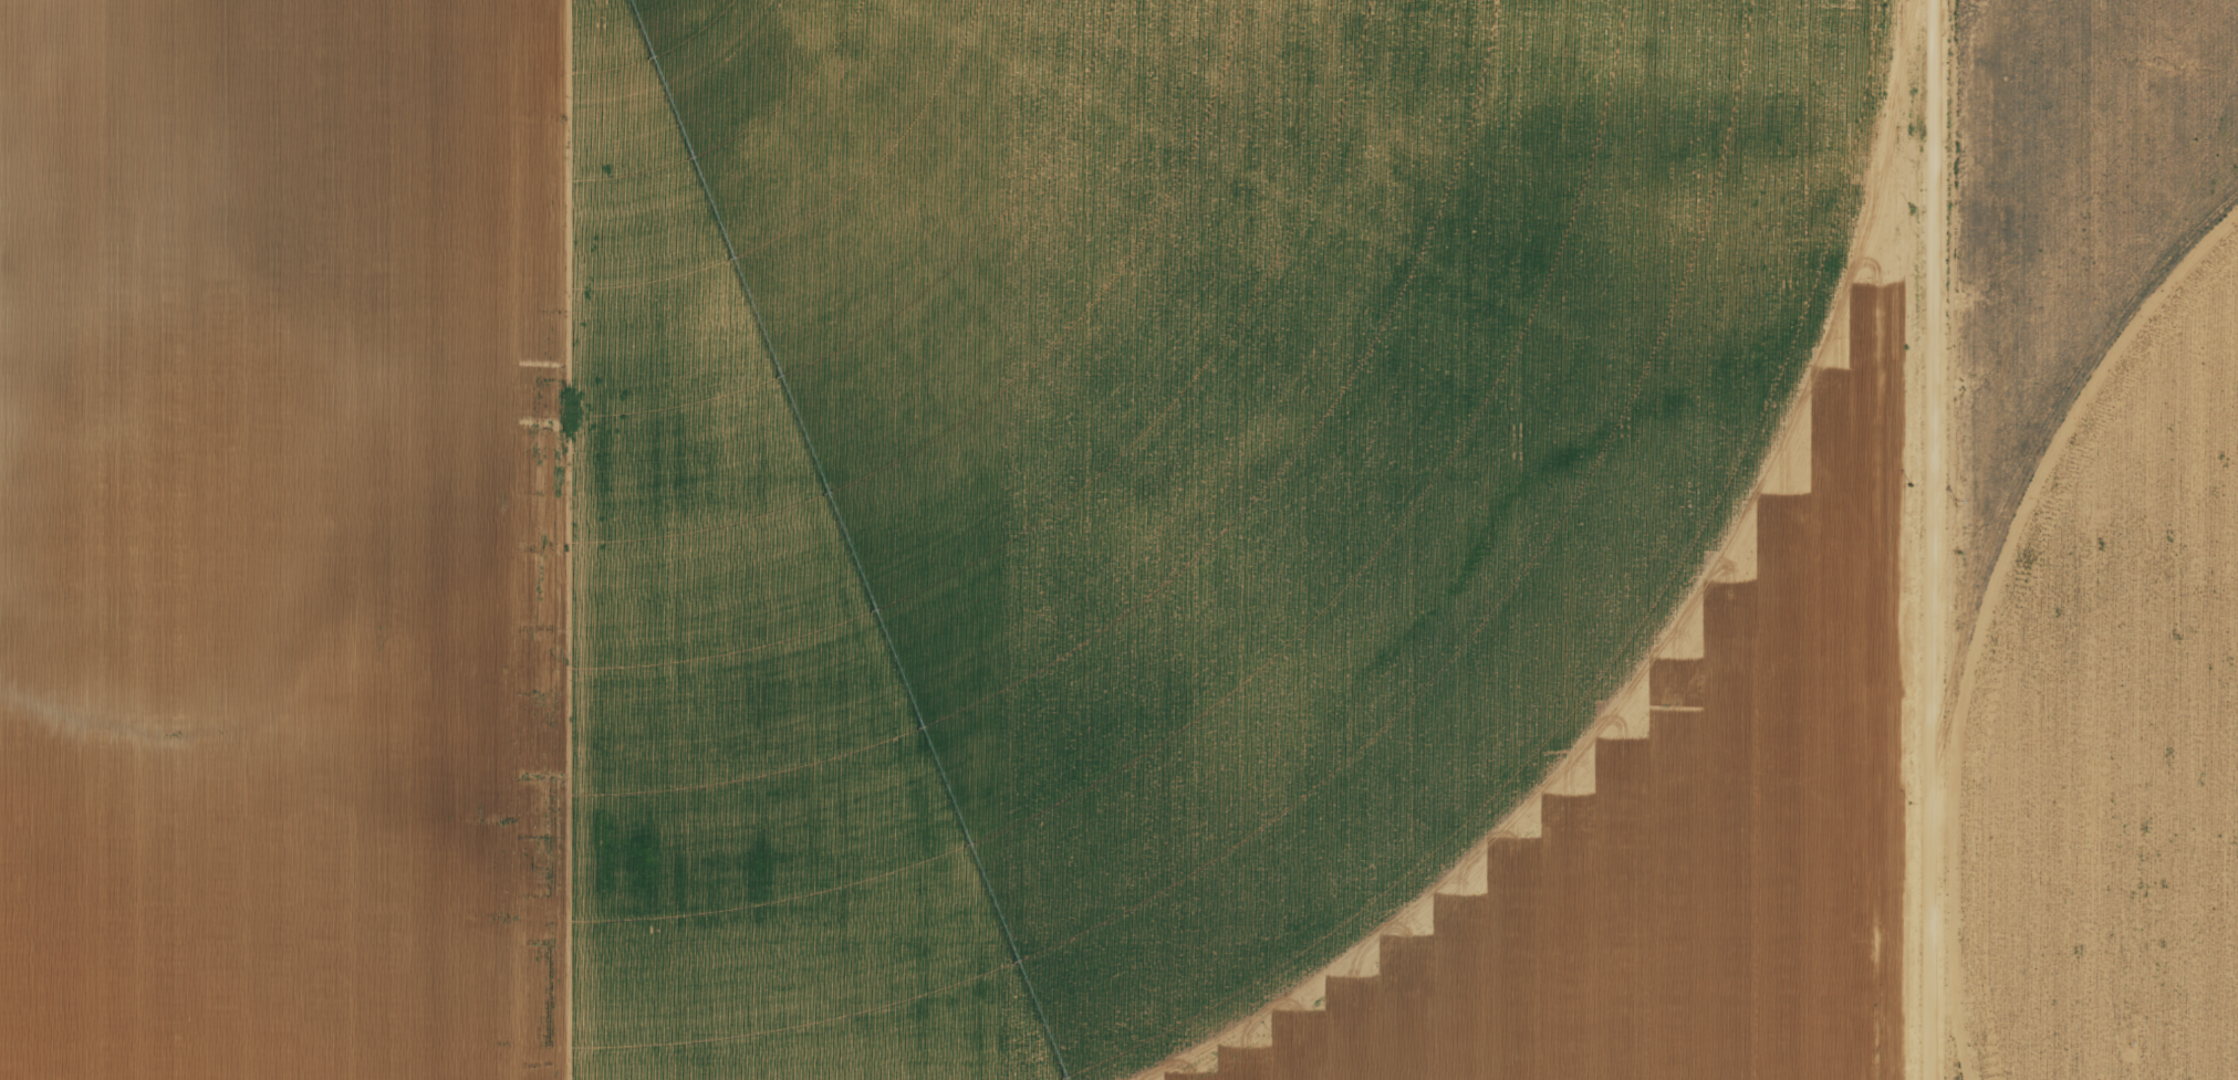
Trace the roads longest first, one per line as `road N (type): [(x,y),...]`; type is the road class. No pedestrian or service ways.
road 1 (residential): [(1959,1079),(1959,0)]

